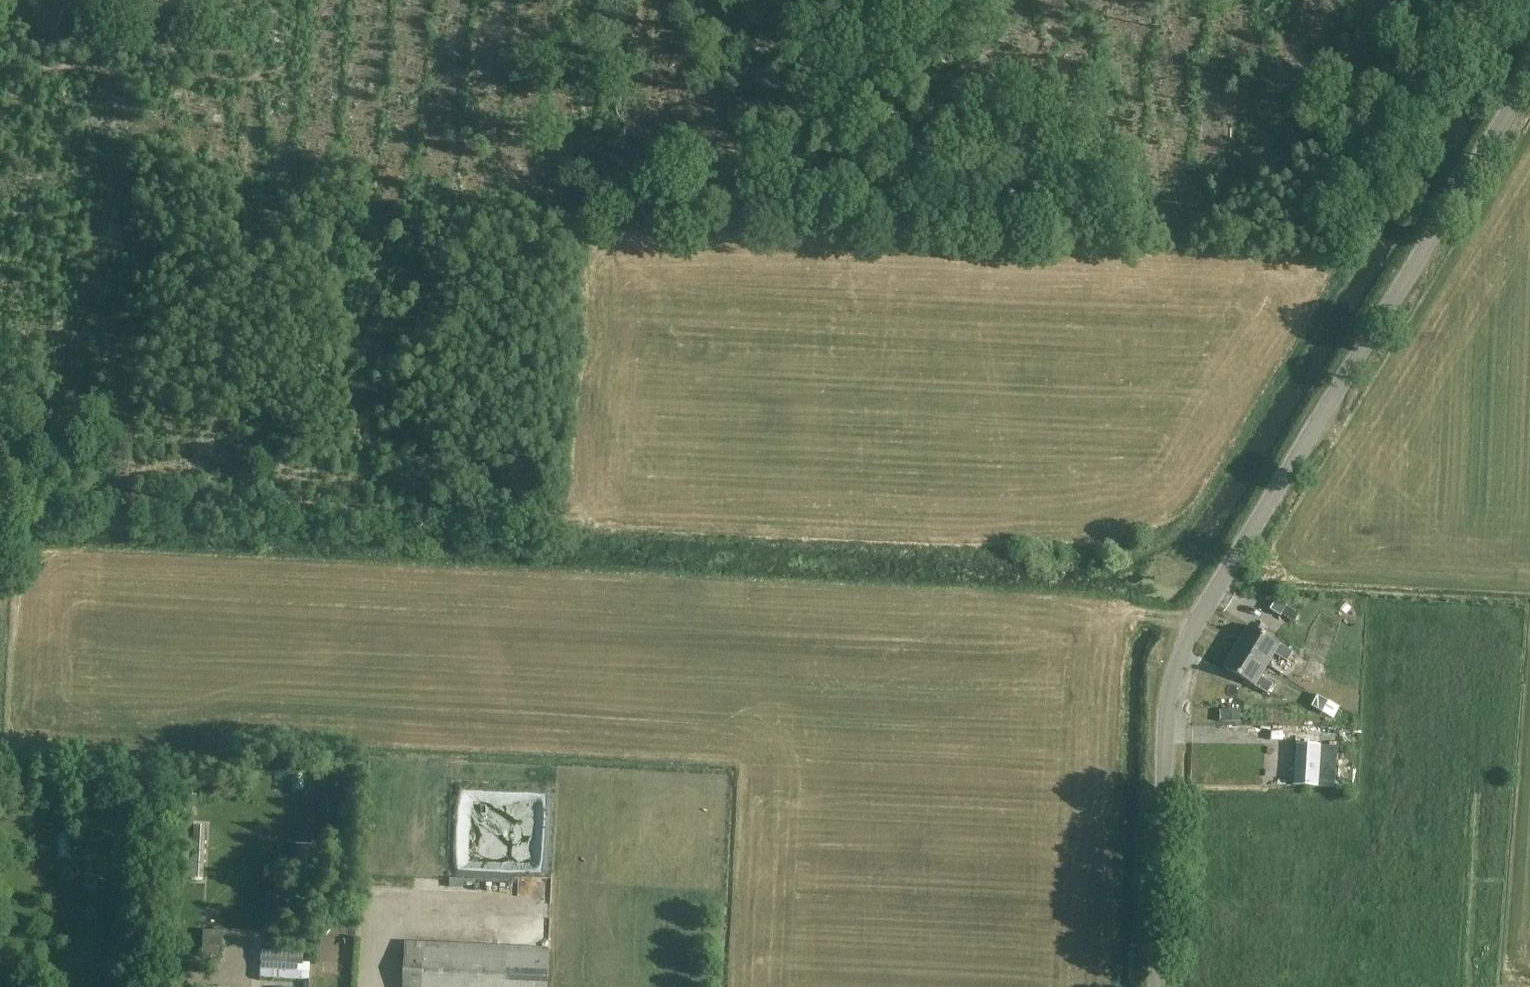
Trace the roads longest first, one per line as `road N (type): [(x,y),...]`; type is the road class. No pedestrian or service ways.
road 1 (unclassified): [(1158,986),(1167,700),(1186,642),(1529,77)]
road 2 (track): [(0,496),(560,521)]

